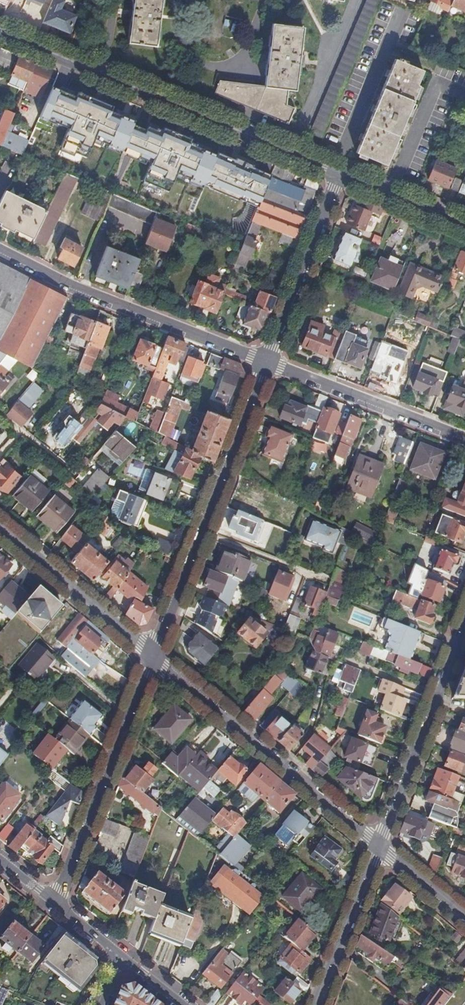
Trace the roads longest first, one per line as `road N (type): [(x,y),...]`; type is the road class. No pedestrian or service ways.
road 1 (tertiary): [(0,32),(338,173)]
road 2 (residential): [(154,656),(267,361)]
road 3 (residential): [(379,847),(154,656)]
road 4 (residential): [(0,248),(267,361)]
road 5 (residential): [(54,904),(154,656)]
road 6 (residential): [(464,626),(379,847)]
road 7 (residential): [(267,361),(464,437)]
road 8 (residential): [(267,361),(338,173)]
road 9 (residential): [(154,656),(0,528)]
road 10 (residential): [(379,847),(316,1004)]
road 11 (tertiary): [(338,173),(464,226)]

